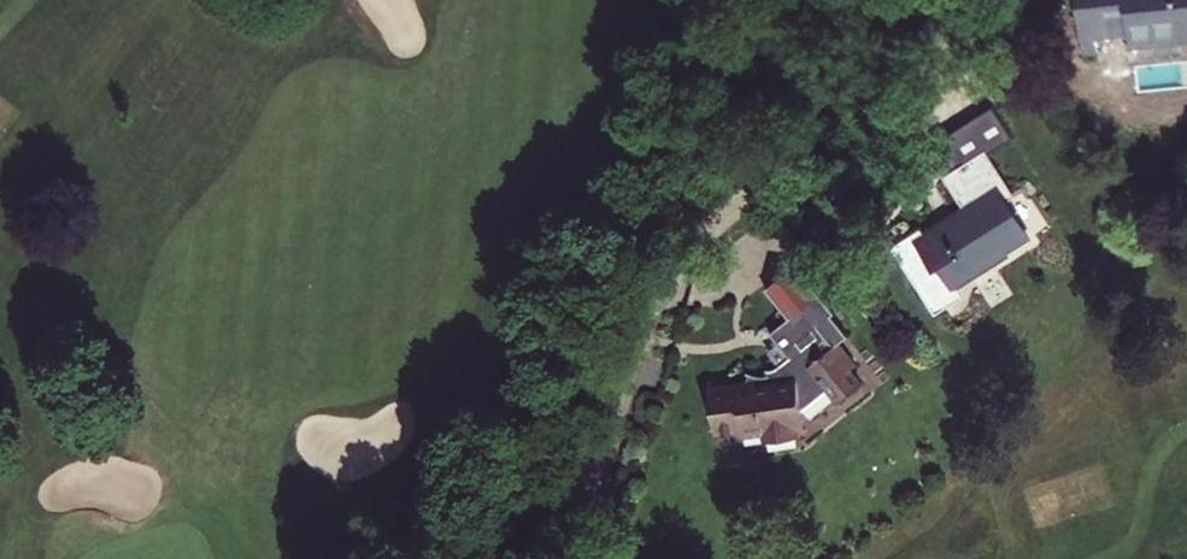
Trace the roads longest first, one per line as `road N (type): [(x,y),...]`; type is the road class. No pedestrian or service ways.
road 1 (residential): [(574,558),(705,84),(745,0)]

